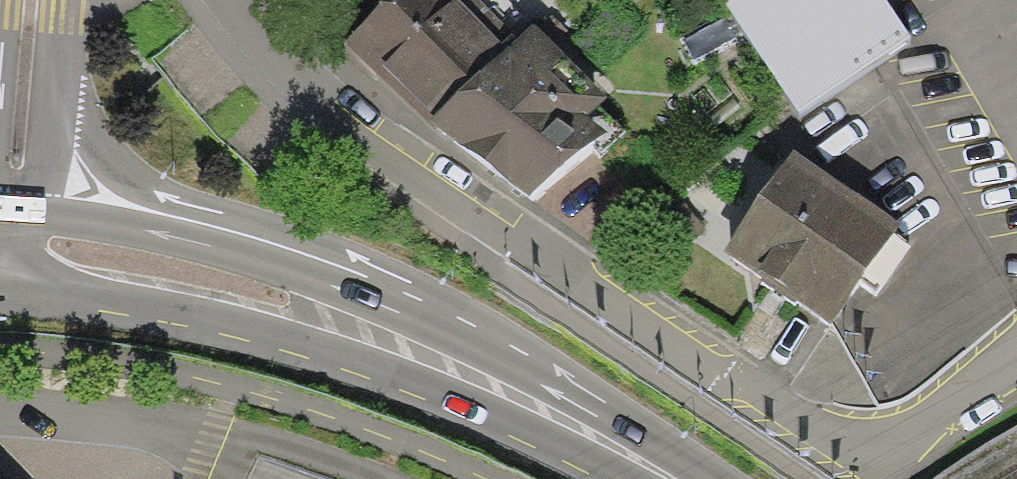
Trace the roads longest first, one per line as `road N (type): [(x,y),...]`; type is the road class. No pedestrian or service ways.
road 1 (residential): [(229,0),(299,98),(708,372),(859,449),(902,442),(1016,360)]
road 2 (primary): [(10,240),(278,297),(508,387),(670,478)]
road 3 (tertiary): [(30,0),(10,240)]
road 4 (residential): [(1016,130),(963,36),(1016,5)]

